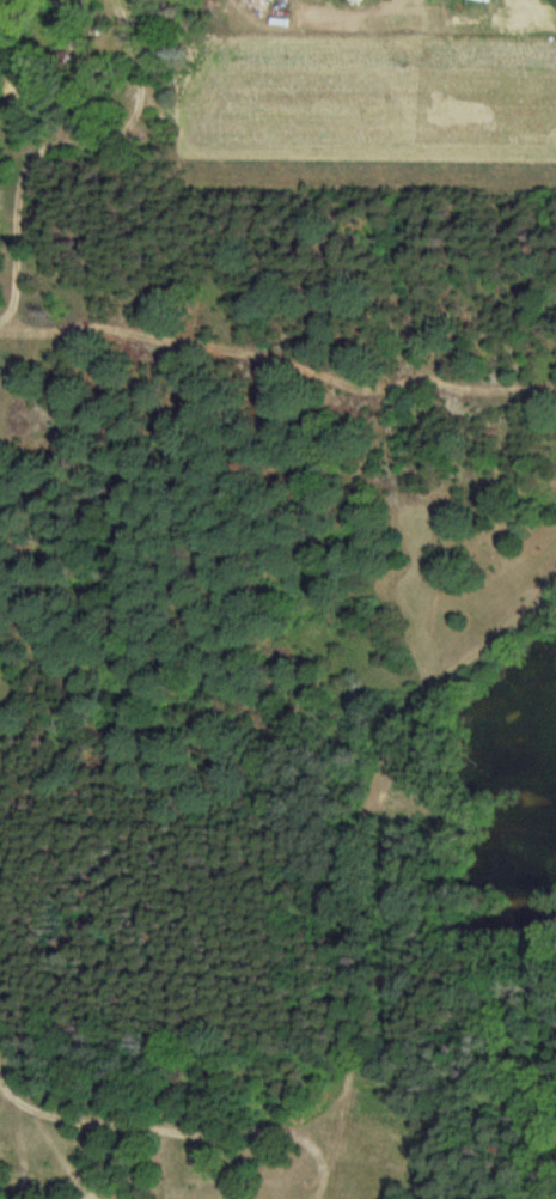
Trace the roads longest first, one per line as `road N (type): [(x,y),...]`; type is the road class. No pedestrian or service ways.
road 1 (track): [(555,588),(396,725),(324,917),(354,1020),(350,1083)]

